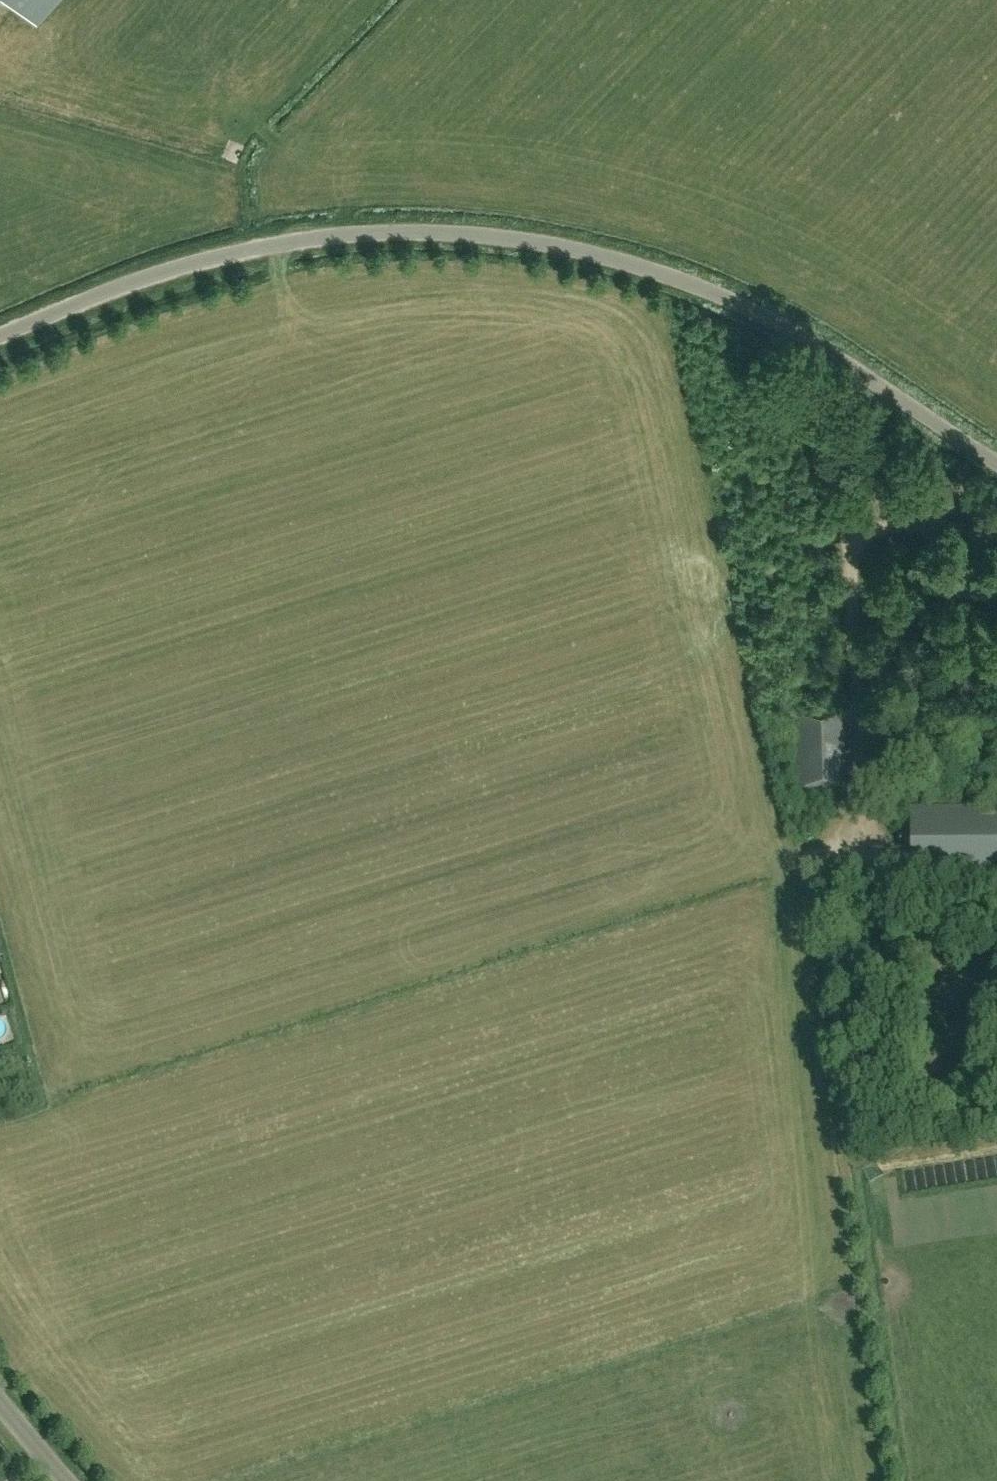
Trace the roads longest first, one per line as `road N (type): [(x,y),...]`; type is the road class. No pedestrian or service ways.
road 1 (unclassified): [(996,458),(949,419),(740,303),(679,278),(548,245),(392,235),(235,264),(0,351)]
road 2 (unclassified): [(97,1480),(0,1364)]

